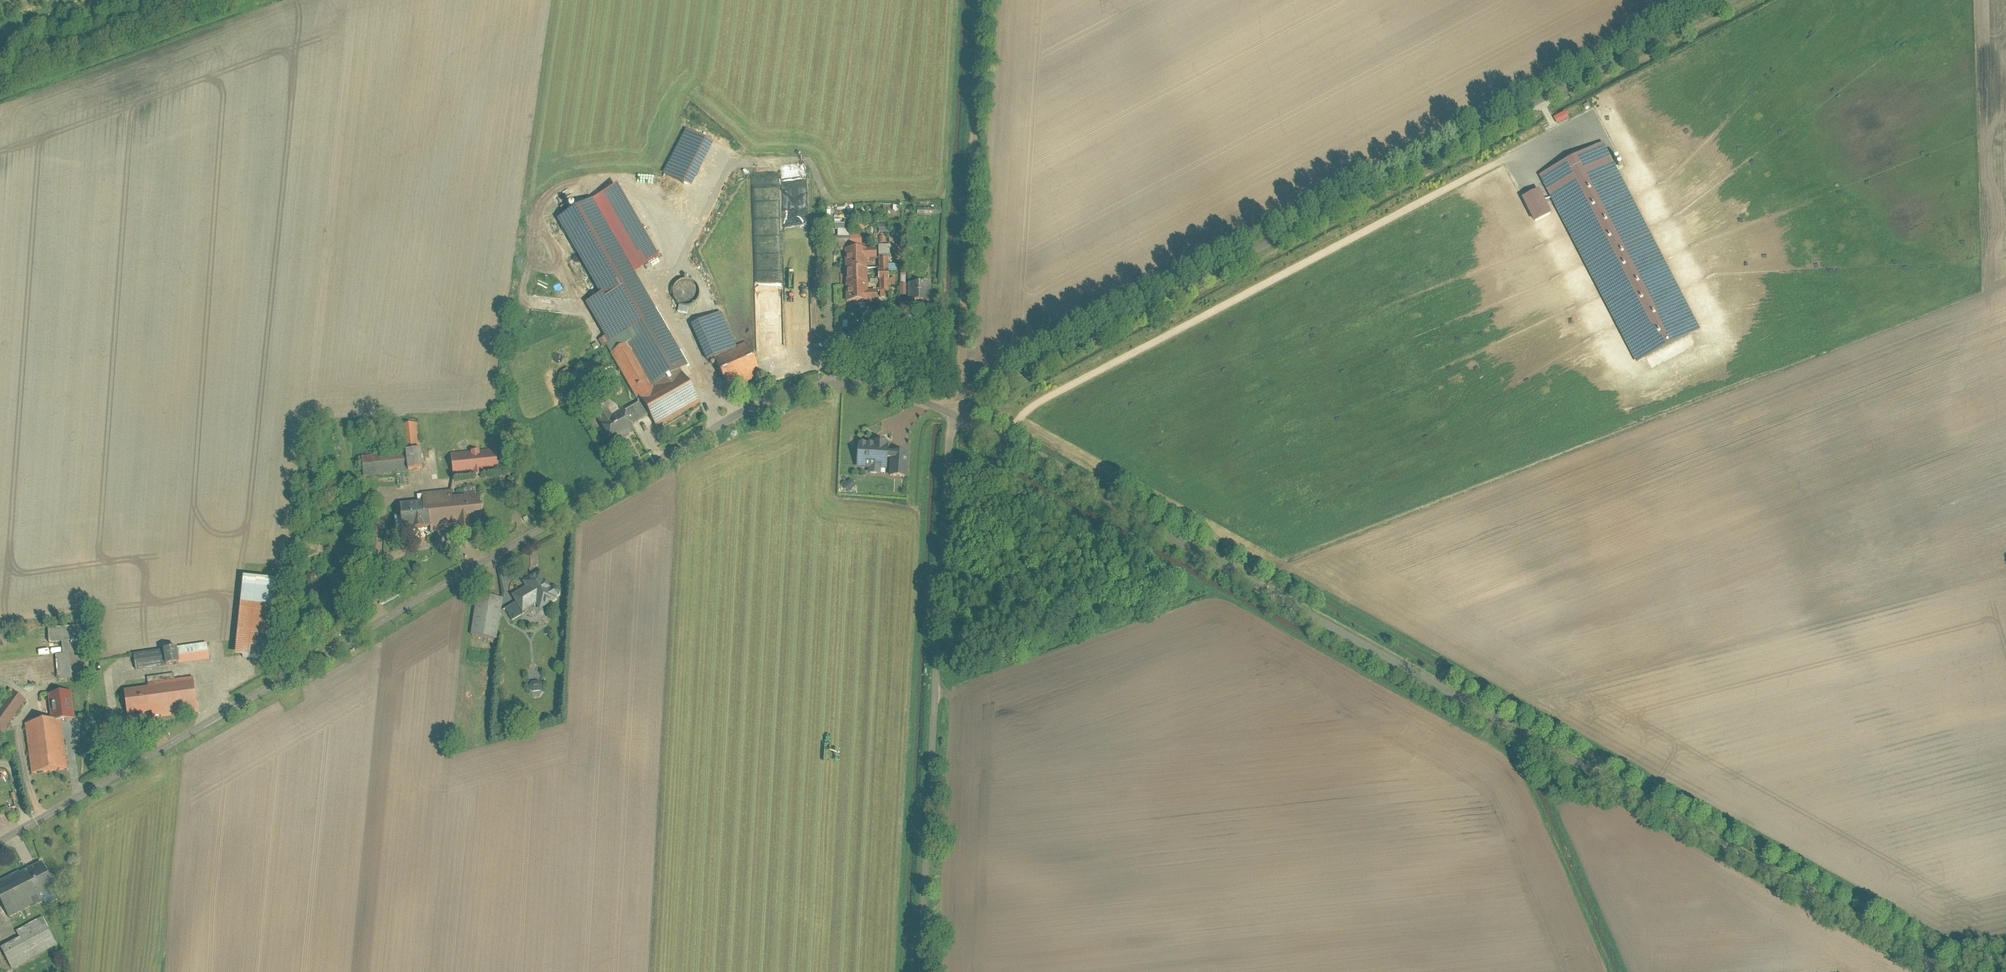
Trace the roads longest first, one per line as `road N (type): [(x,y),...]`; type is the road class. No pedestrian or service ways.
road 1 (unclassified): [(952,413),(1951,971)]
road 2 (unclassified): [(0,842),(734,417),(782,394),(829,384)]
road 3 (unclassified): [(952,413),(1739,0)]
road 4 (unclassified): [(912,971),(952,413)]
road 5 (track): [(952,413),(973,0)]
road 6 (unclassified): [(829,384),(827,200)]
road 7 (unclassified): [(829,384),(952,413)]

